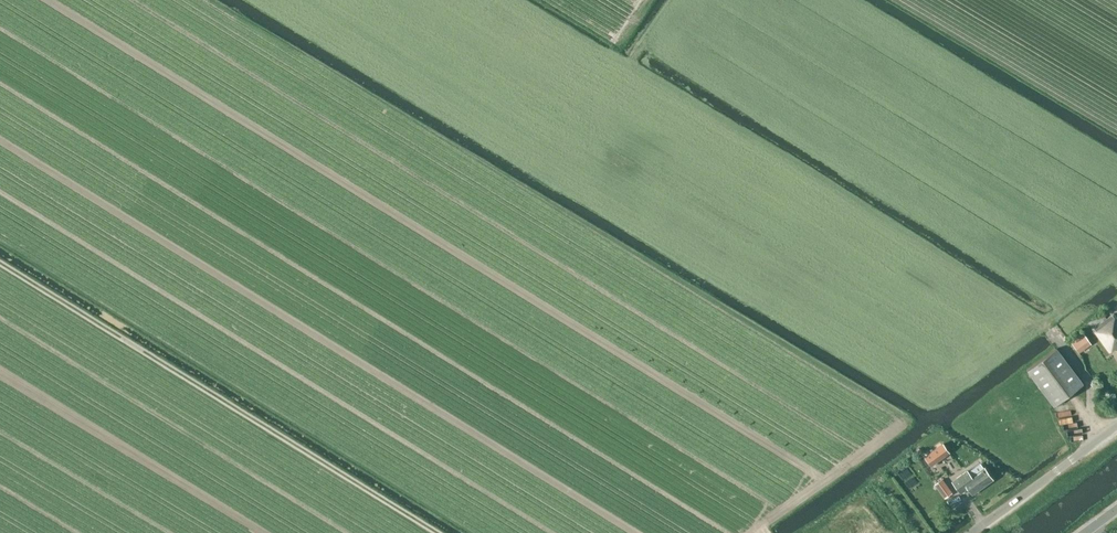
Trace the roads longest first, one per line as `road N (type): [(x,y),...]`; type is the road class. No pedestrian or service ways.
road 1 (track): [(0,266),(432,532)]
road 2 (unclassified): [(972,532),(1116,427)]
road 3 (track): [(1116,130),(977,49)]

